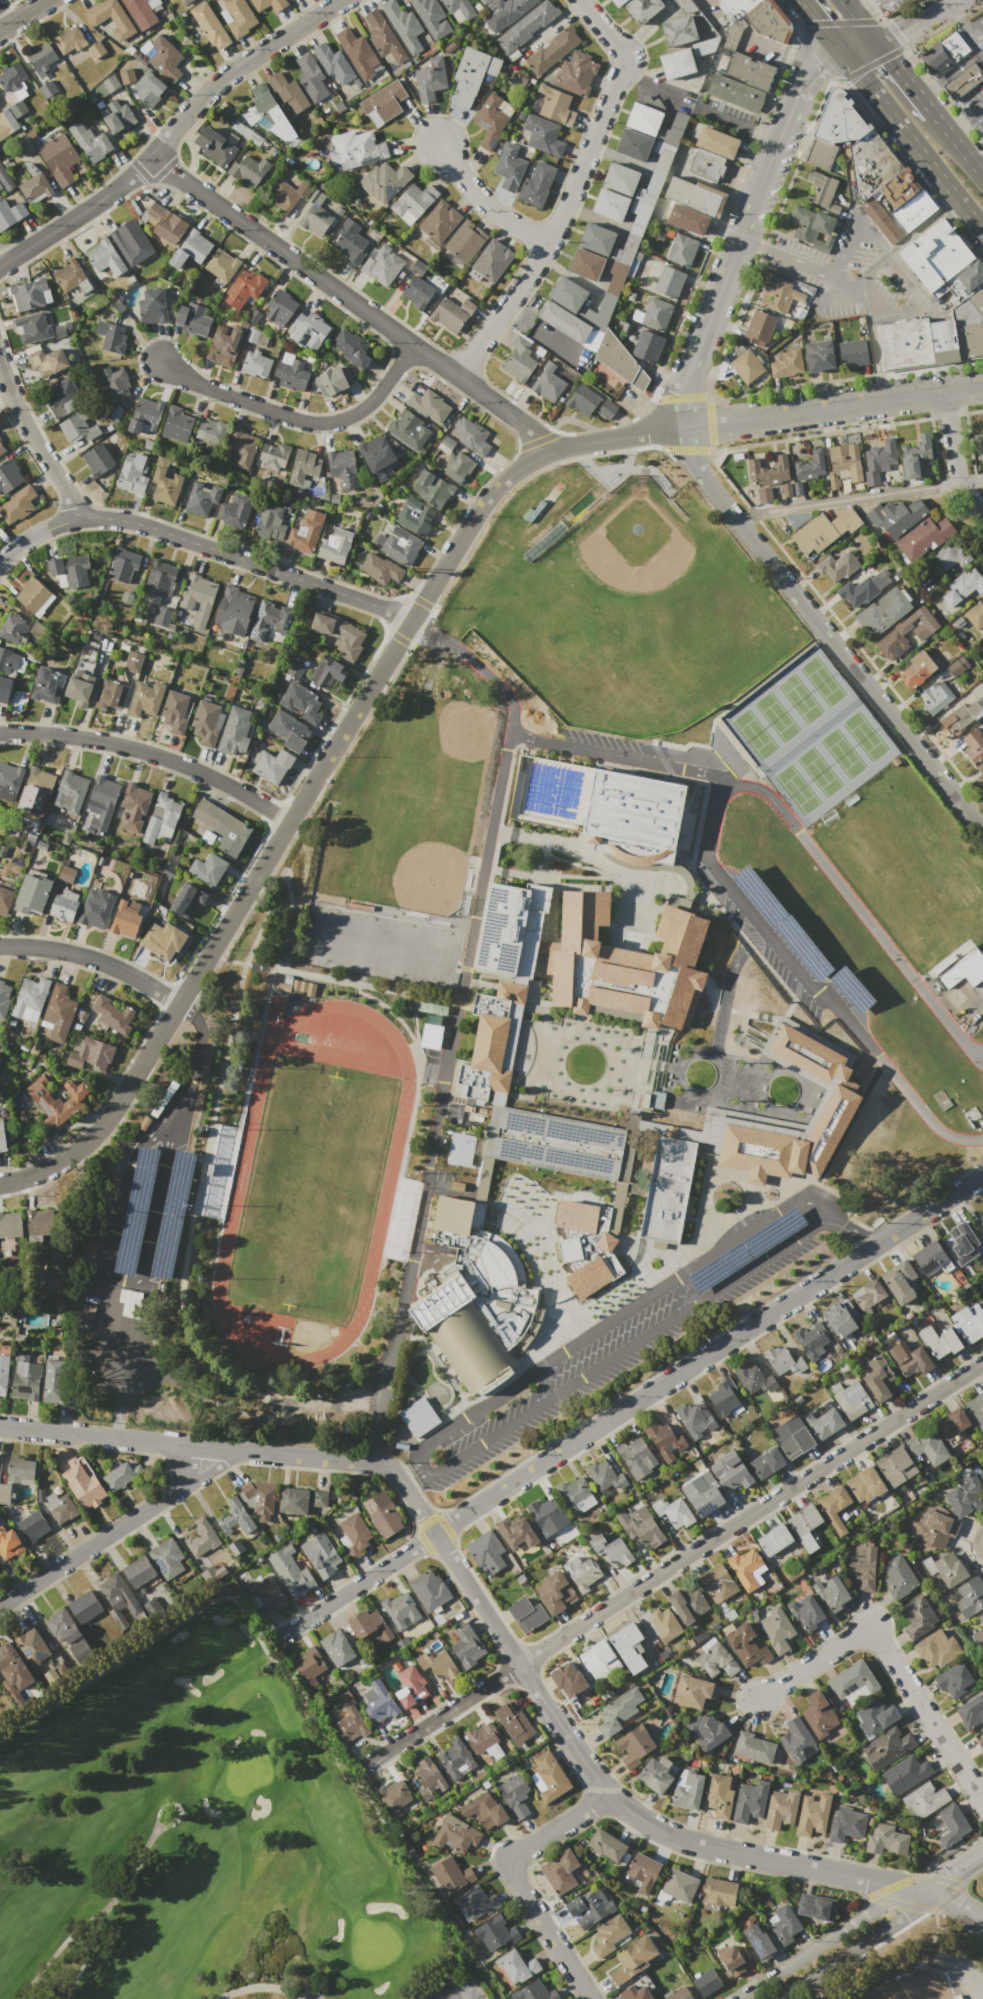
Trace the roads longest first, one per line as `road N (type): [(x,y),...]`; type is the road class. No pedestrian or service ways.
road 1 (residential): [(982,384),(601,438),(547,453),(508,481),(411,619),(178,1006),(72,1162),(31,1189),(0,1191)]
road 2 (residential): [(923,1892),(707,1848),(631,1813),(579,1756),(389,1467),(0,1427)]
road 3 (residential): [(982,1175),(277,1637)]
road 4 (residential): [(982,1362),(360,1767)]
road 5 (residential): [(411,619),(131,521),(78,518),(18,412),(0,360)]
road 6 (secondary): [(982,831),(701,474),(687,427)]
road 7 (residential): [(153,158),(457,377),(547,453)]
road 8 (residential): [(457,377),(546,244),(628,59),(580,0)]
road 9 (residential): [(341,0),(199,98),(153,158),(114,192),(0,264)]
road 10 (secondary): [(792,105),(681,395),(687,427)]
road 11 (residential): [(757,1699),(869,1626),(982,1802)]
road 12 (residential): [(0,732),(148,753),(289,824)]
road 13 (residential): [(161,361),(183,379),(316,423),(365,409),(413,346)]
road 14 (residential): [(237,1450),(0,1607)]
road 15 (residential): [(610,1795),(511,1860),(519,1887),(591,1998)]
road 16 (primary): [(845,57),(982,229)]
road 17 (residential): [(923,1892),(881,1905),(740,1998)]
road 18 (residential): [(0,947),(52,949),(122,972),(178,1006)]
road 19 (residential): [(778,1998),(899,1922),(923,1892)]
road 20 (residential): [(546,244),(503,219),(443,150)]
road 21 (residential): [(945,390),(960,482),(982,515)]

